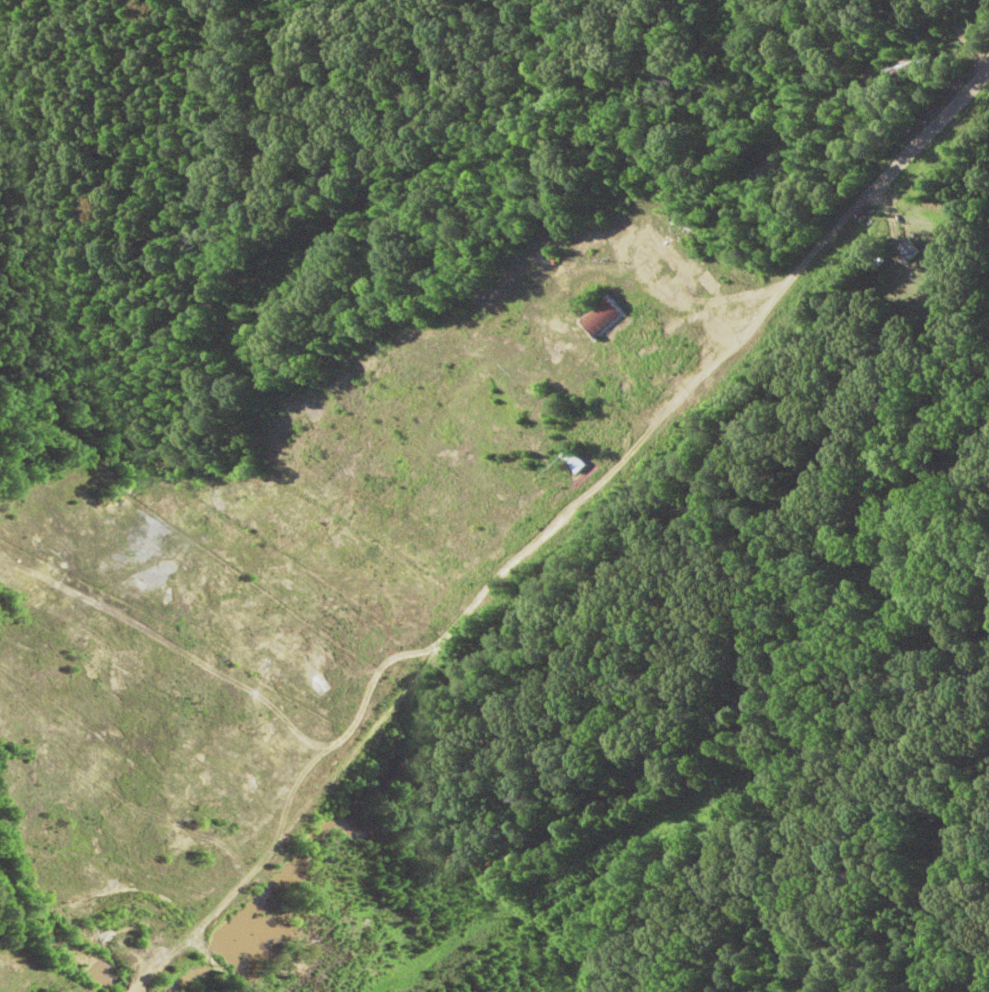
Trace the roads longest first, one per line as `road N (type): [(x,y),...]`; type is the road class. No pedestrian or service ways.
road 1 (residential): [(210,832),(708,273),(984,0)]
road 2 (residential): [(0,427),(84,396),(284,344),(391,283),(483,175),(570,175),(637,206),(708,273)]

